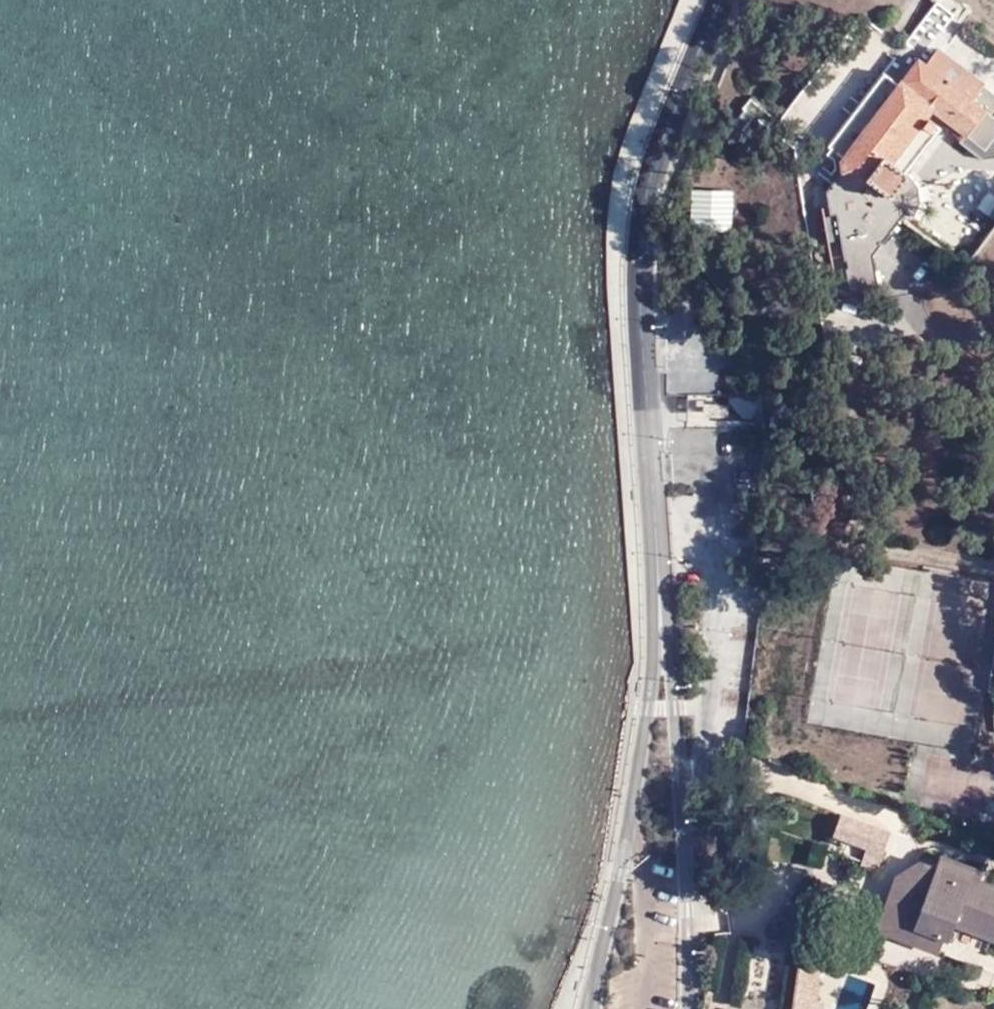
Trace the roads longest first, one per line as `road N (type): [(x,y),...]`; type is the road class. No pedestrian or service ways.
road 1 (secondary): [(725,0),(672,116),(645,208),(644,354),(660,583)]
road 2 (secondary): [(660,583),(649,710),(596,1008)]
road 3 (secondary): [(688,1008),(689,907),(660,583)]

